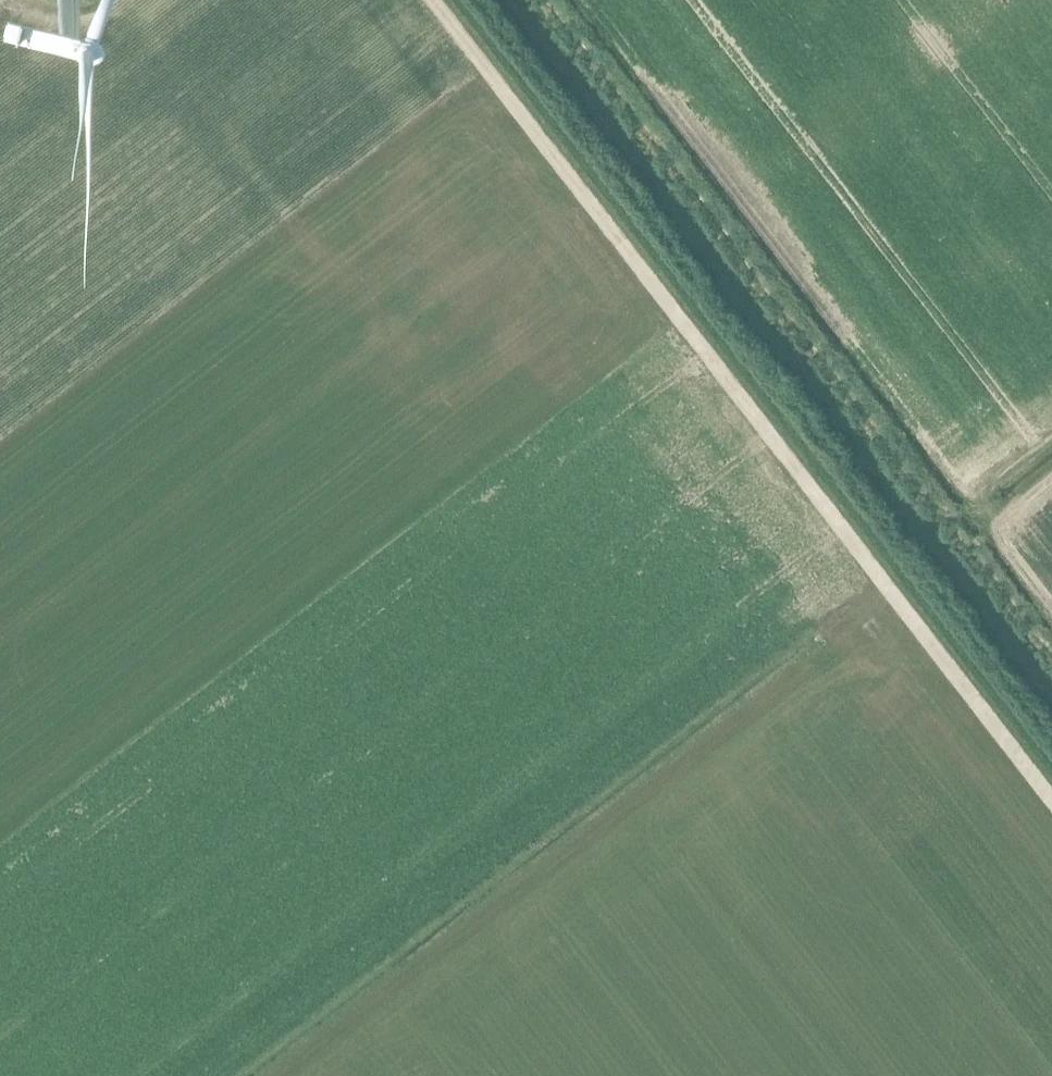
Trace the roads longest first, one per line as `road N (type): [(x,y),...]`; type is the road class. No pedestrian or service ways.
road 1 (track): [(1051,805),(430,0)]

